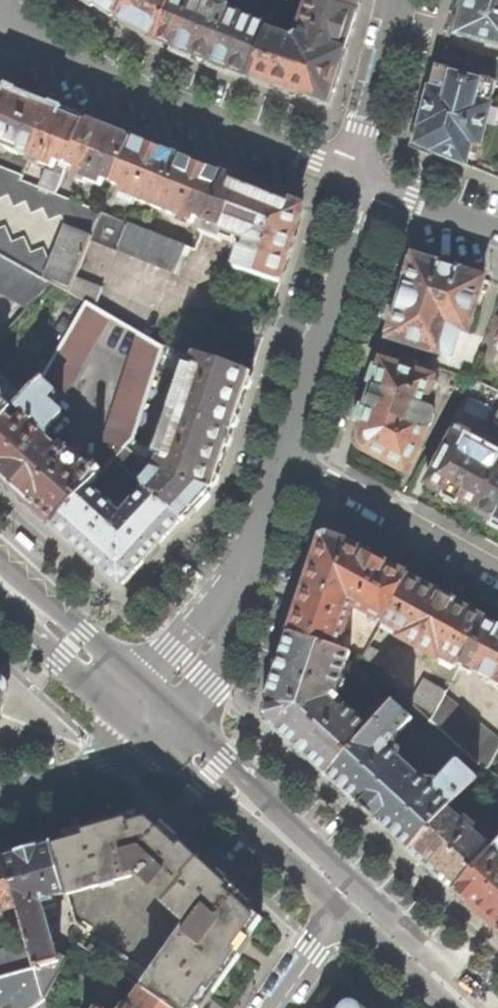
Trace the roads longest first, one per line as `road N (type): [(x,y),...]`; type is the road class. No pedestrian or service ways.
road 1 (residential): [(364,179),(95,77),(0,19)]
road 2 (residential): [(152,711),(230,613),(288,455)]
road 3 (residential): [(288,455),(363,219),(364,179)]
road 4 (secondary): [(349,898),(152,711)]
road 5 (residential): [(288,455),(497,569)]
road 6 (secondary): [(152,711),(0,573)]
road 7 (residential): [(0,798),(112,763),(152,711)]
road 8 (residential): [(364,179),(396,0)]
road 9 (secondary): [(471,1007),(349,898)]
road 10 (residential): [(497,233),(364,179)]
road 11 (residential): [(349,898),(272,1007)]

